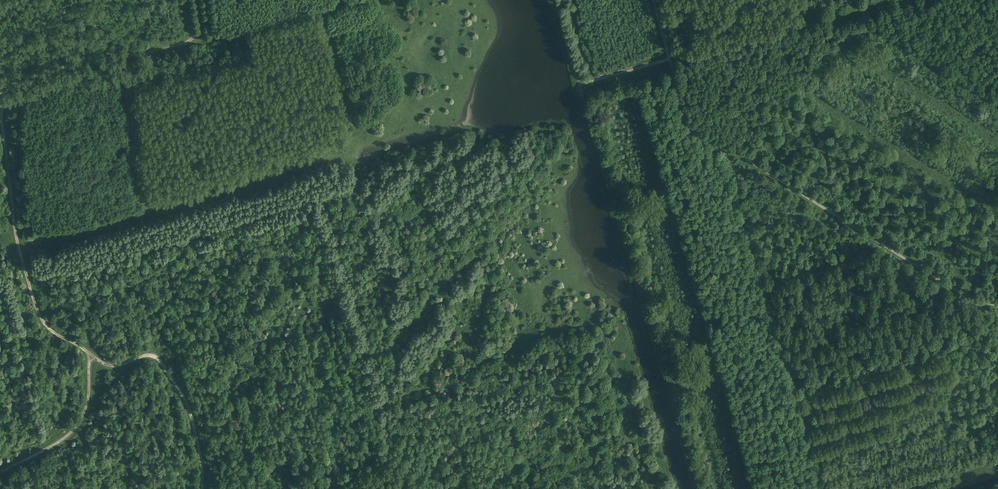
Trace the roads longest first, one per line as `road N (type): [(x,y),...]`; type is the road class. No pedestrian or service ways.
road 1 (track): [(553,0),(697,488)]
road 2 (track): [(20,257),(46,328),(90,354),(88,398),(73,432),(0,473)]
road 3 (track): [(0,102),(195,40),(191,0)]
road 4 (track): [(202,488),(190,411),(160,361),(145,355),(114,366),(90,354)]
road 5 (track): [(0,131),(20,257)]

